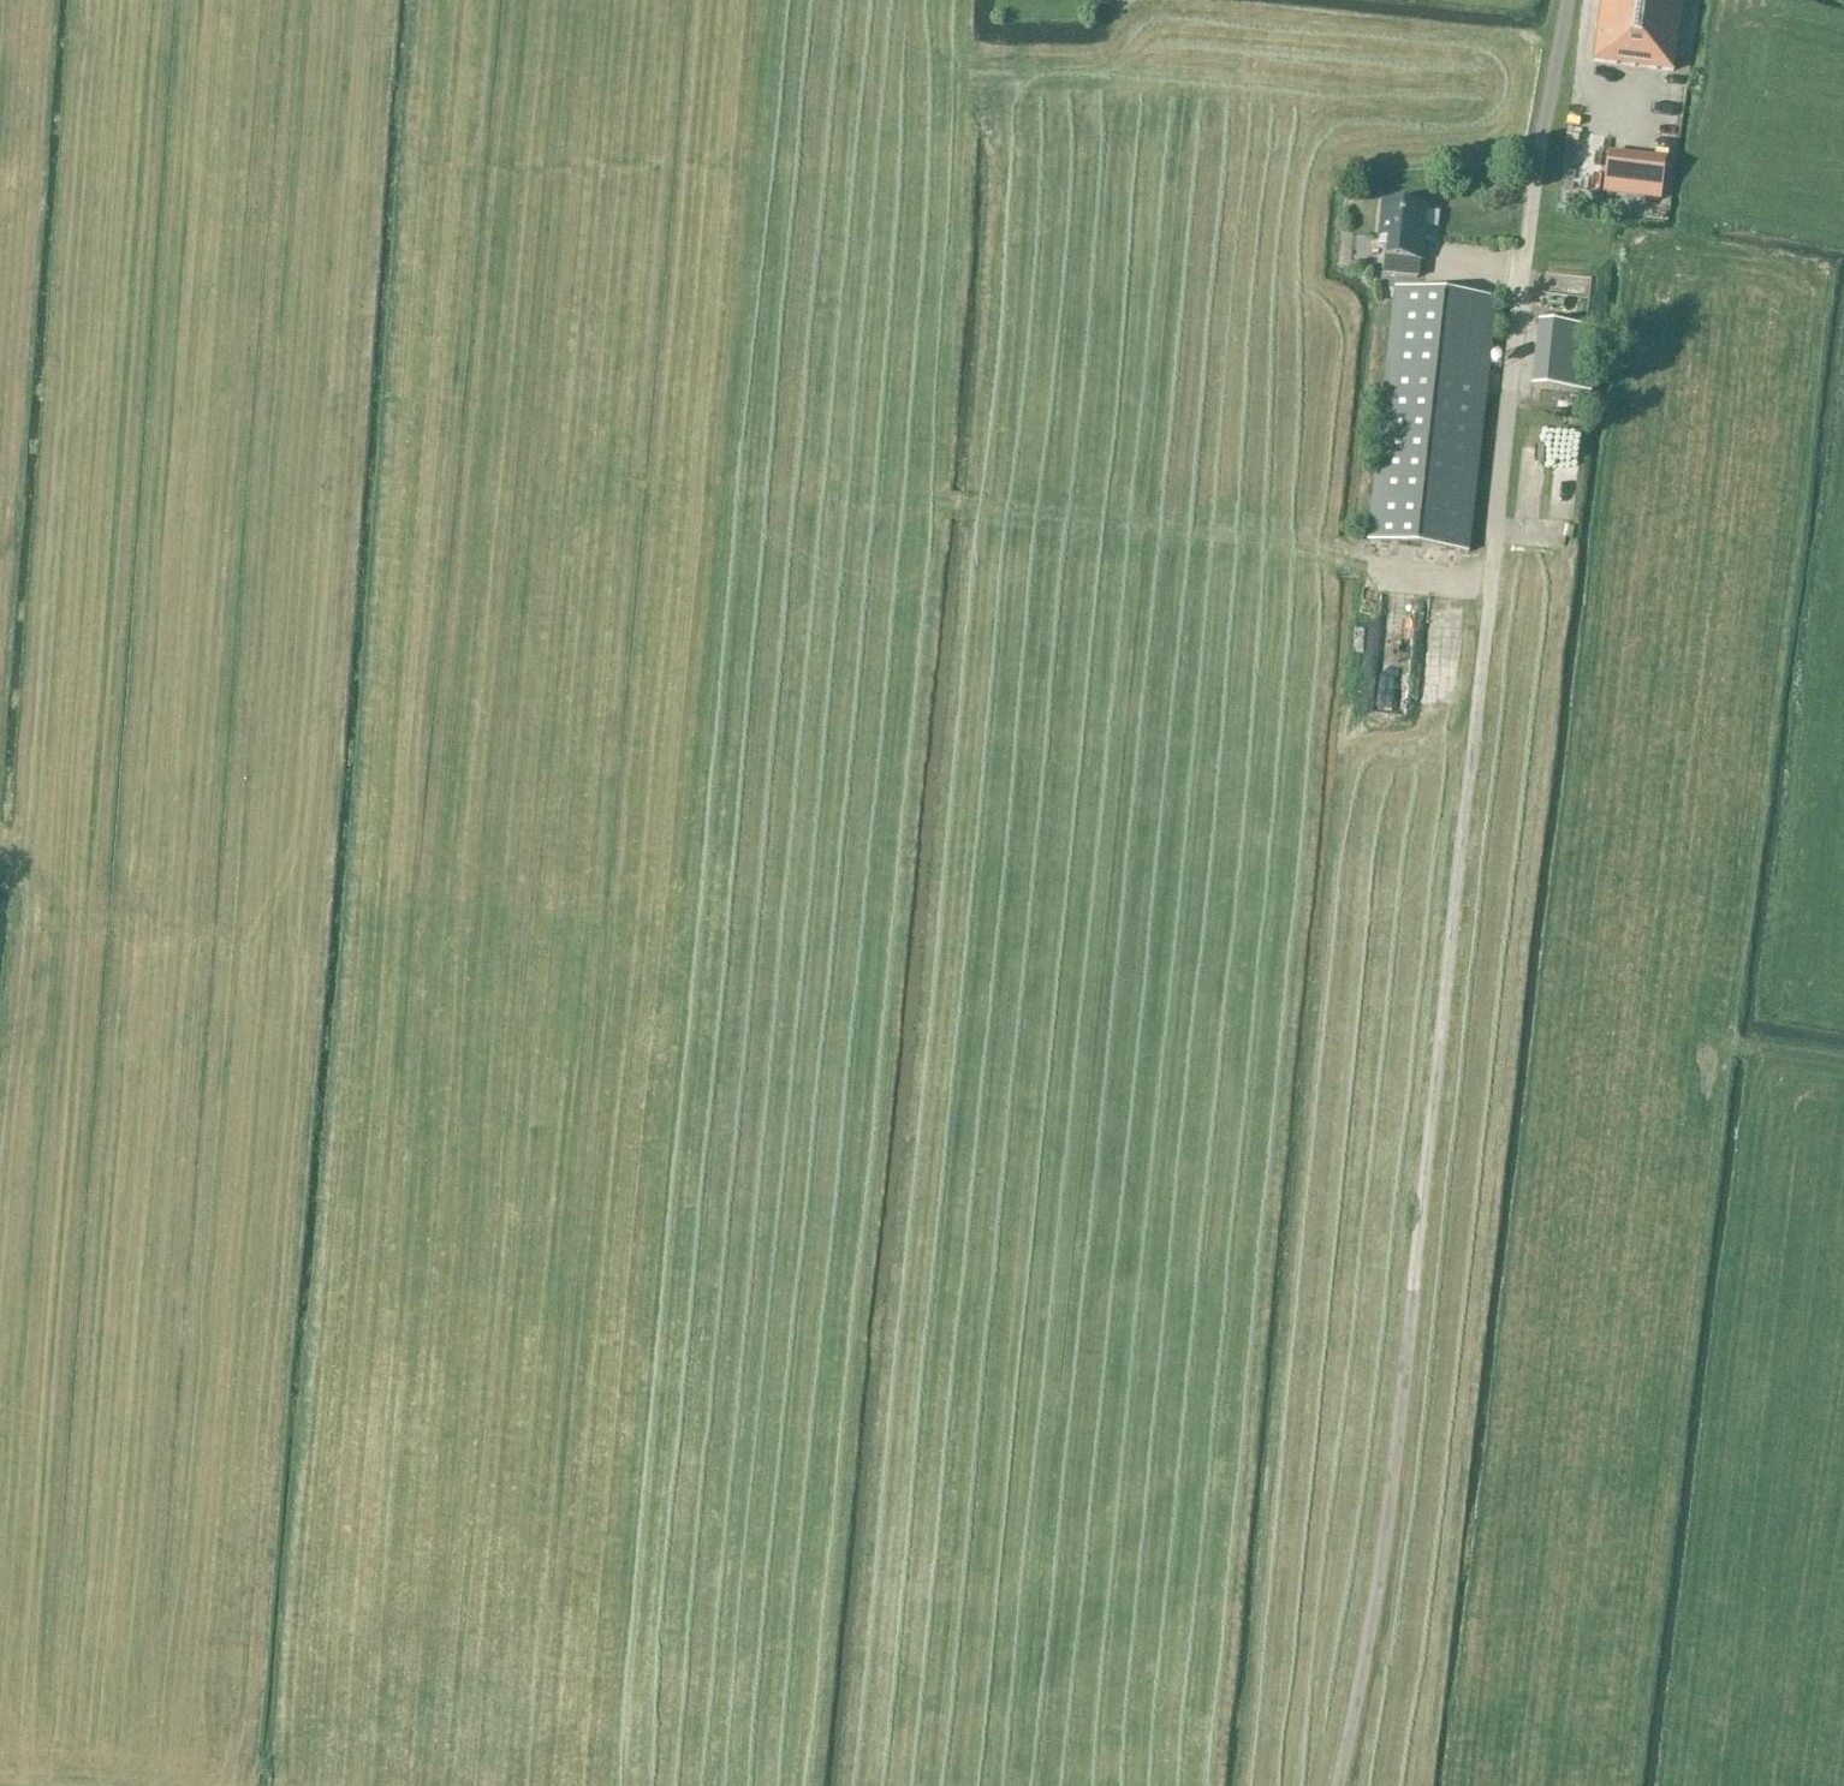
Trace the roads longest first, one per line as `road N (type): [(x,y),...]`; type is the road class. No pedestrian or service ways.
road 1 (track): [(1568,0),(1406,1287),(1327,1785)]

